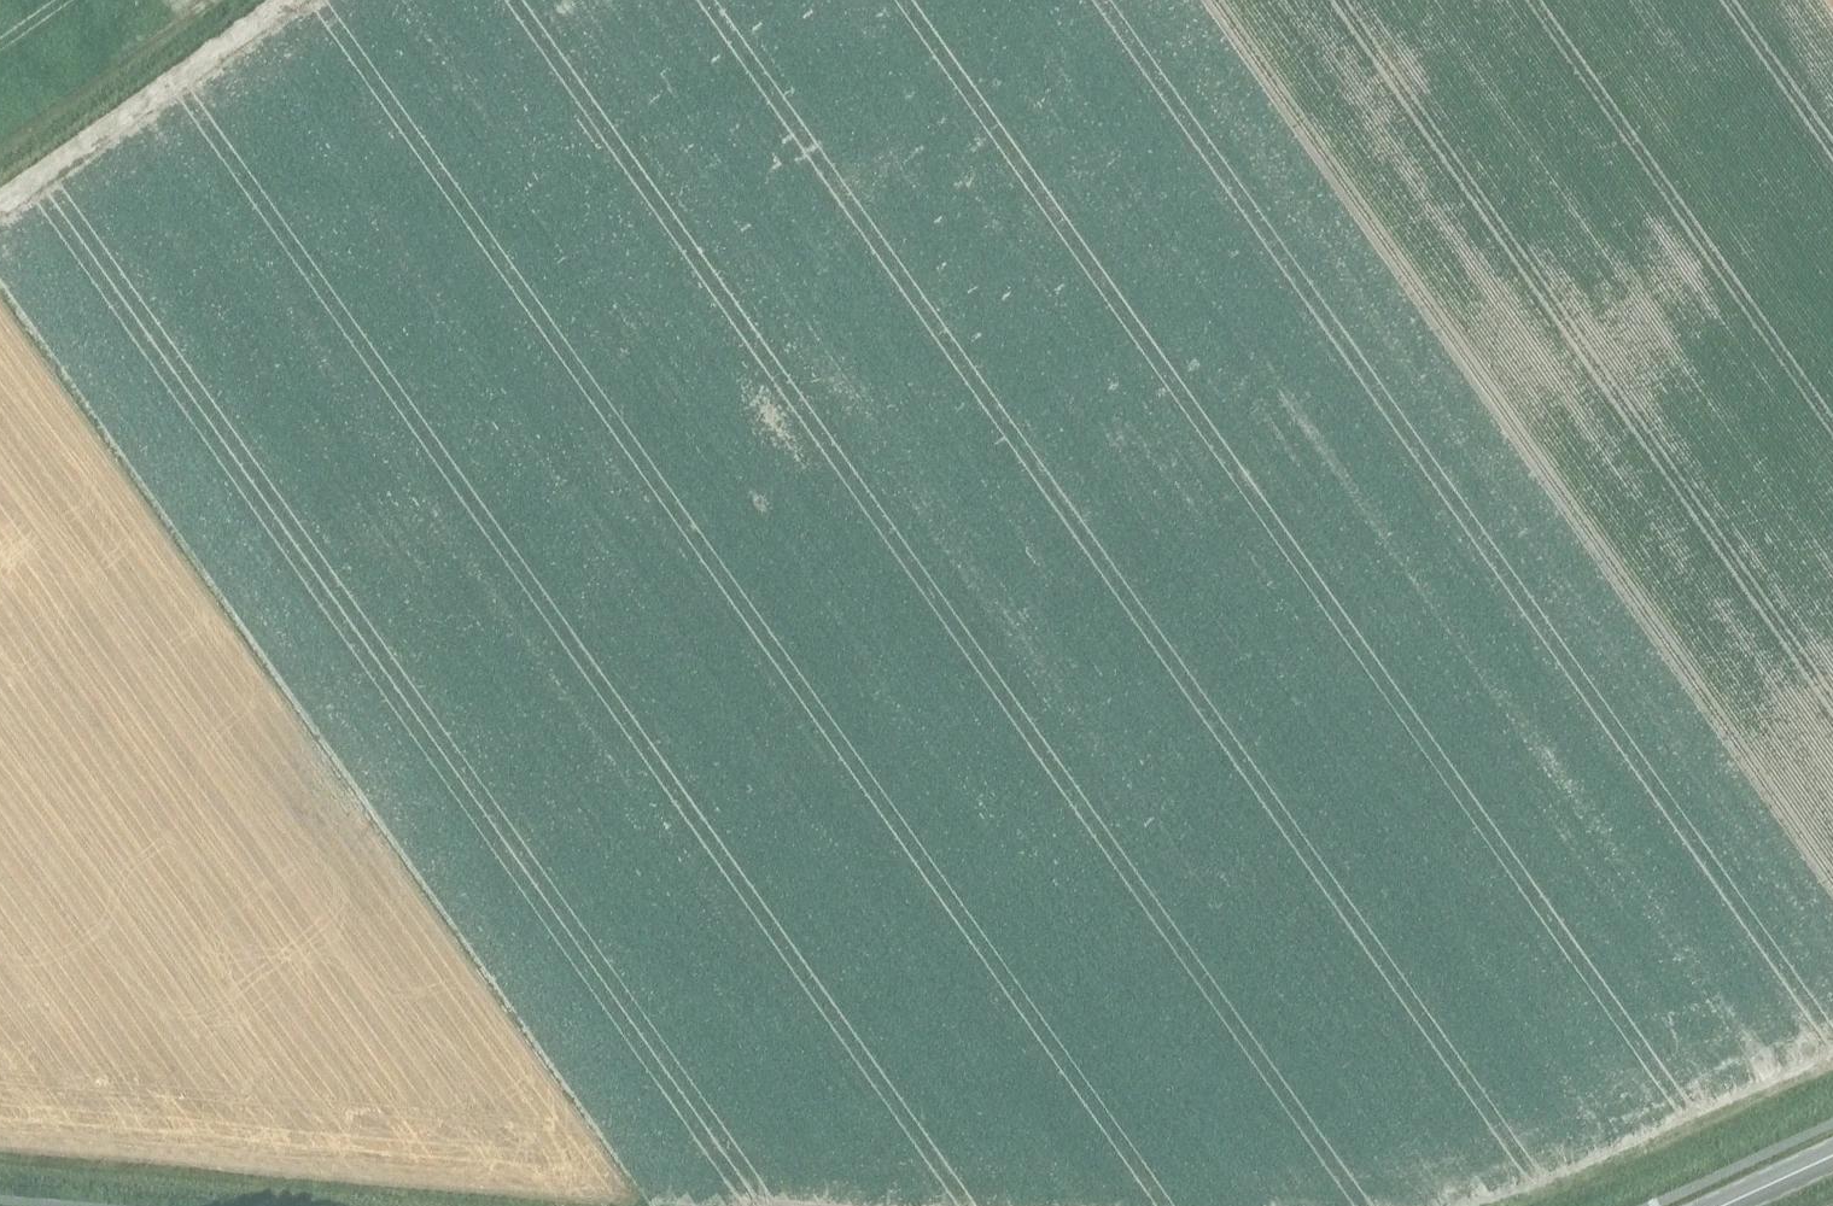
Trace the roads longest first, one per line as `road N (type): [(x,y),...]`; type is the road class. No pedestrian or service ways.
road 1 (primary): [(1832,1154),(1716,1205)]

